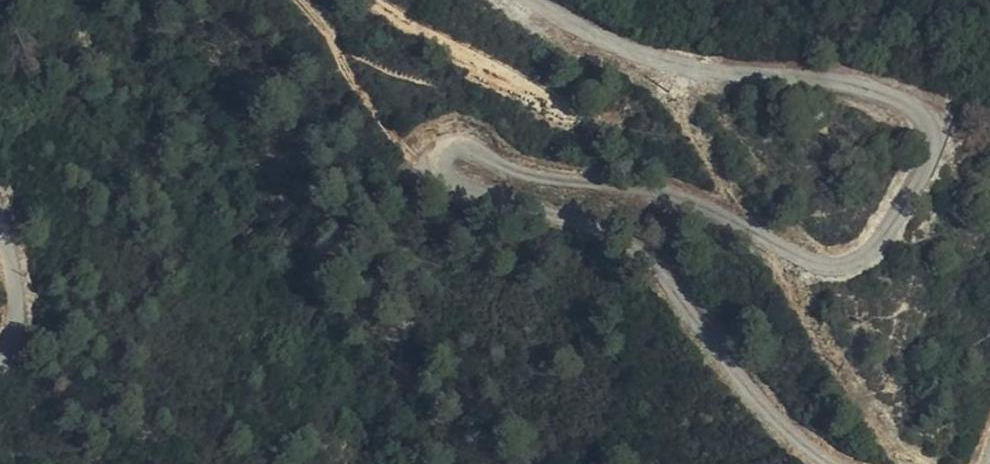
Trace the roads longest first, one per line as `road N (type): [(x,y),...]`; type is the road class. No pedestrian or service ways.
road 1 (unclassified): [(526,0),(608,46),(688,68),(864,88),(917,109),(935,131),(935,150),(871,256),(832,269),(625,182),(512,171),(465,145),(443,150),(437,164),(455,194),(596,230),(648,254),(741,389),(798,439),(843,463)]
road 2 (unclassified): [(0,225),(14,286),(10,348),(0,359)]

